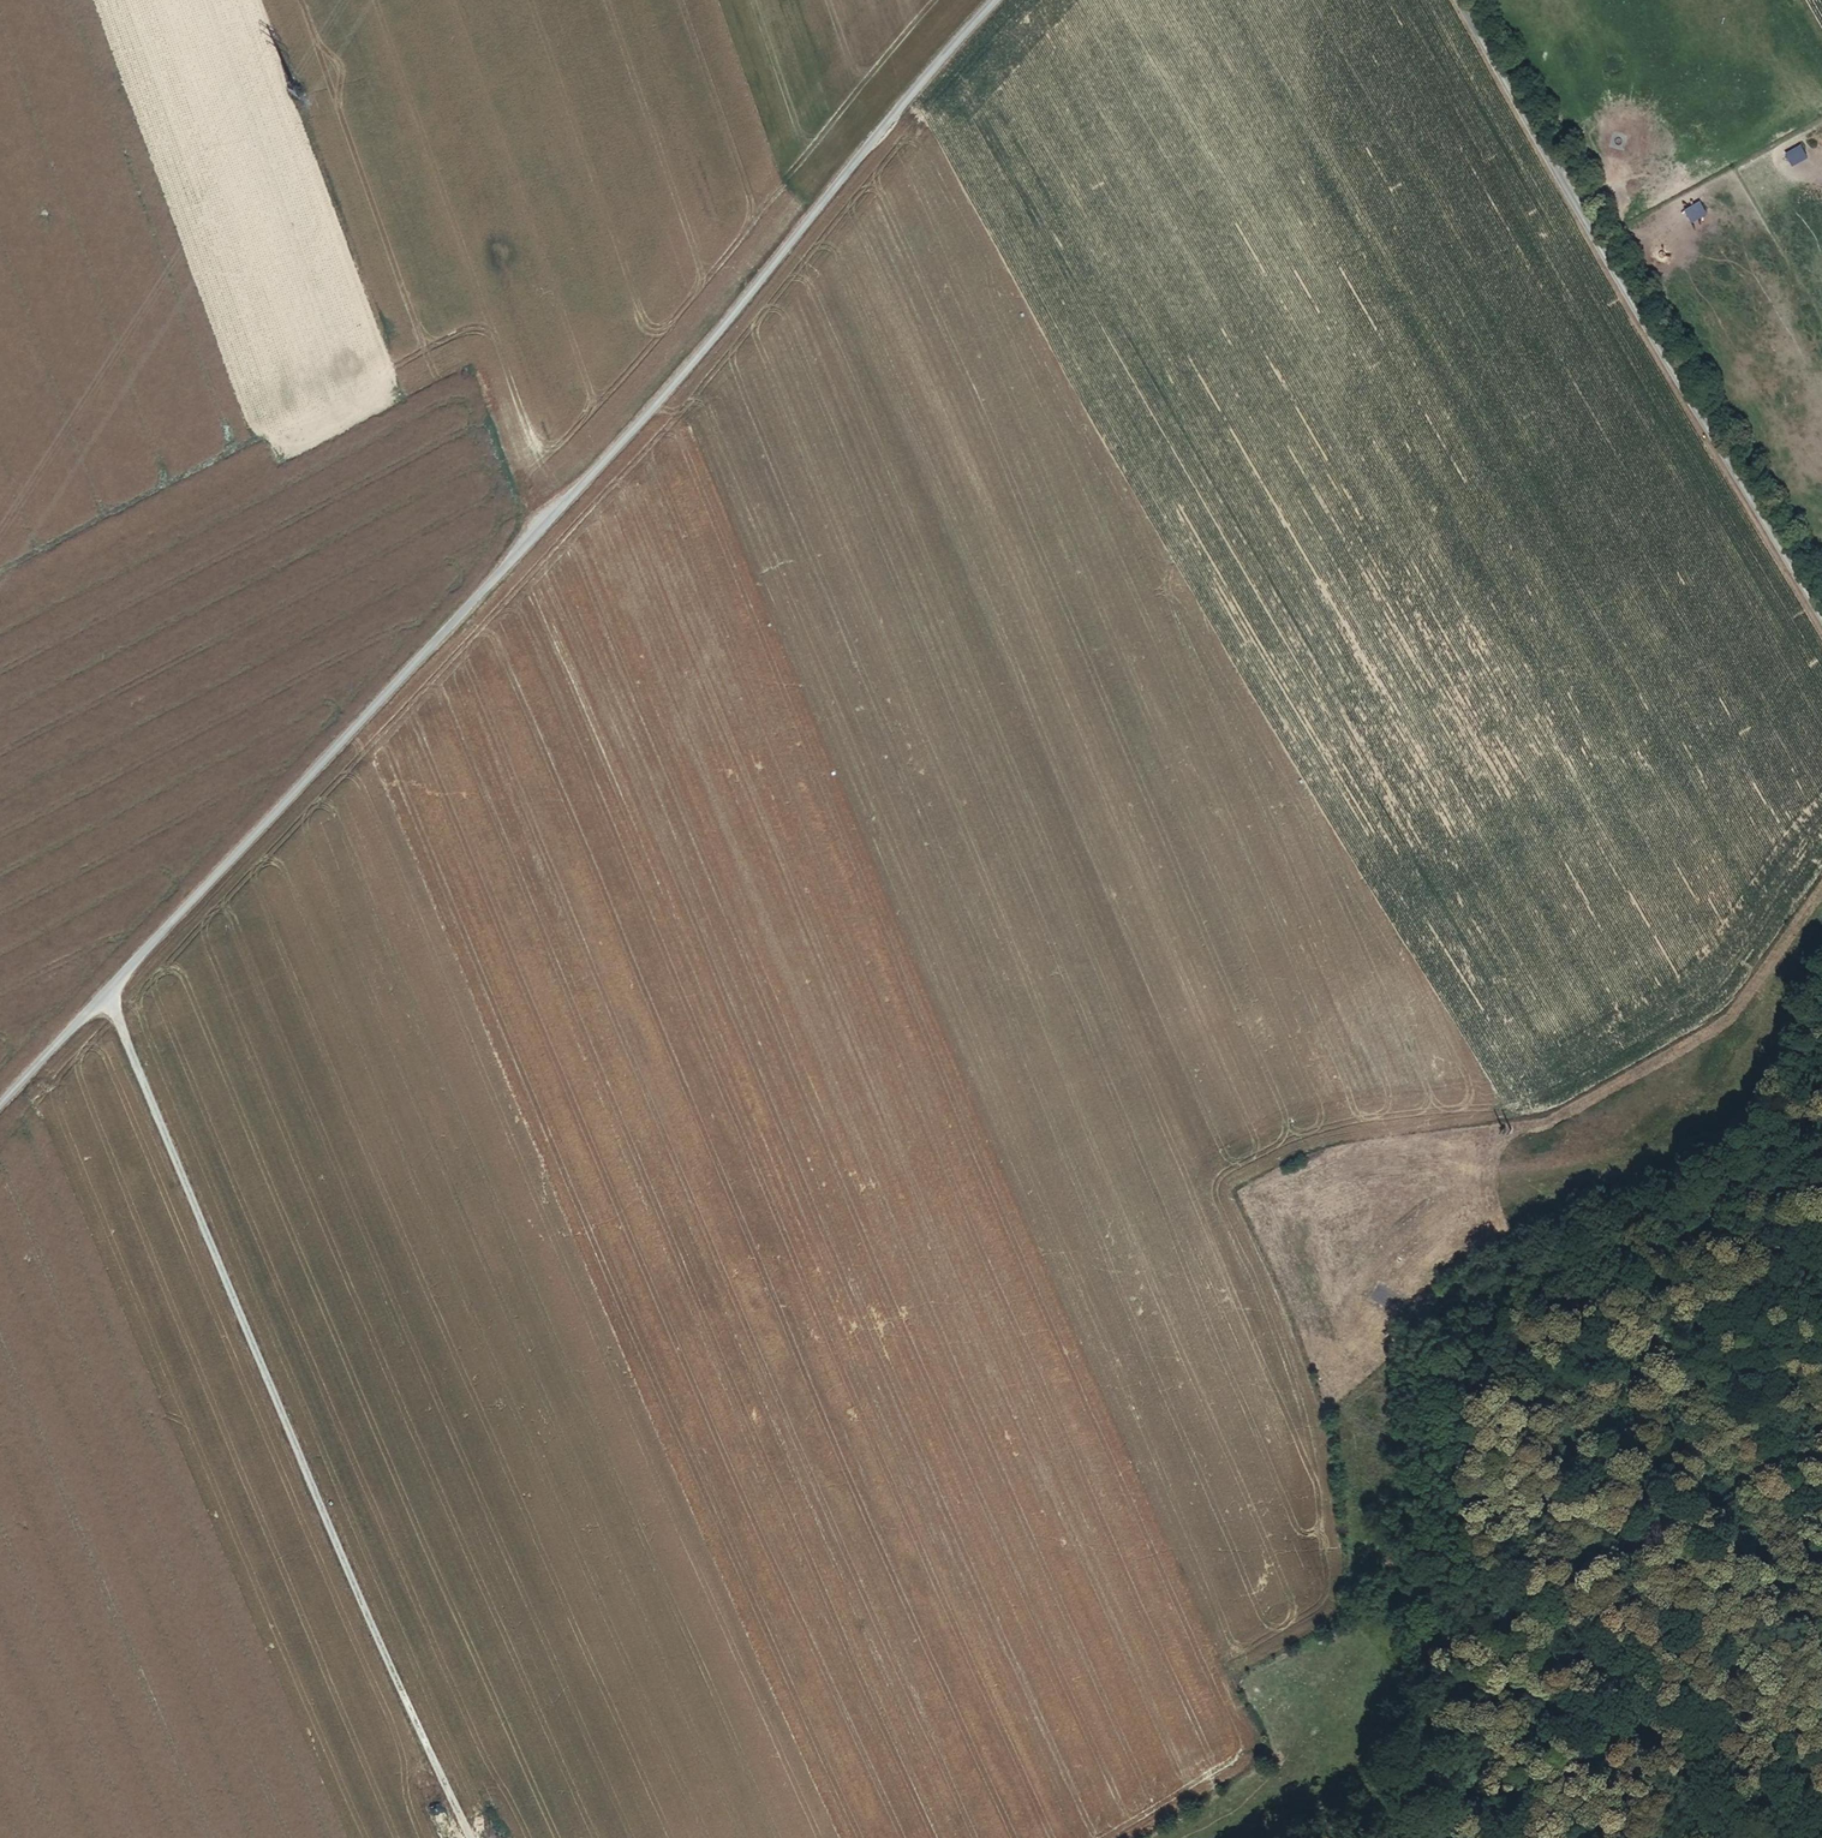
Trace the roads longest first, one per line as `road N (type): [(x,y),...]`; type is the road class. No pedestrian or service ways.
road 1 (unclassified): [(0,1106),(679,383),(925,79),(1000,0)]
road 2 (unclassified): [(1458,0),(1595,250),(1821,619)]

